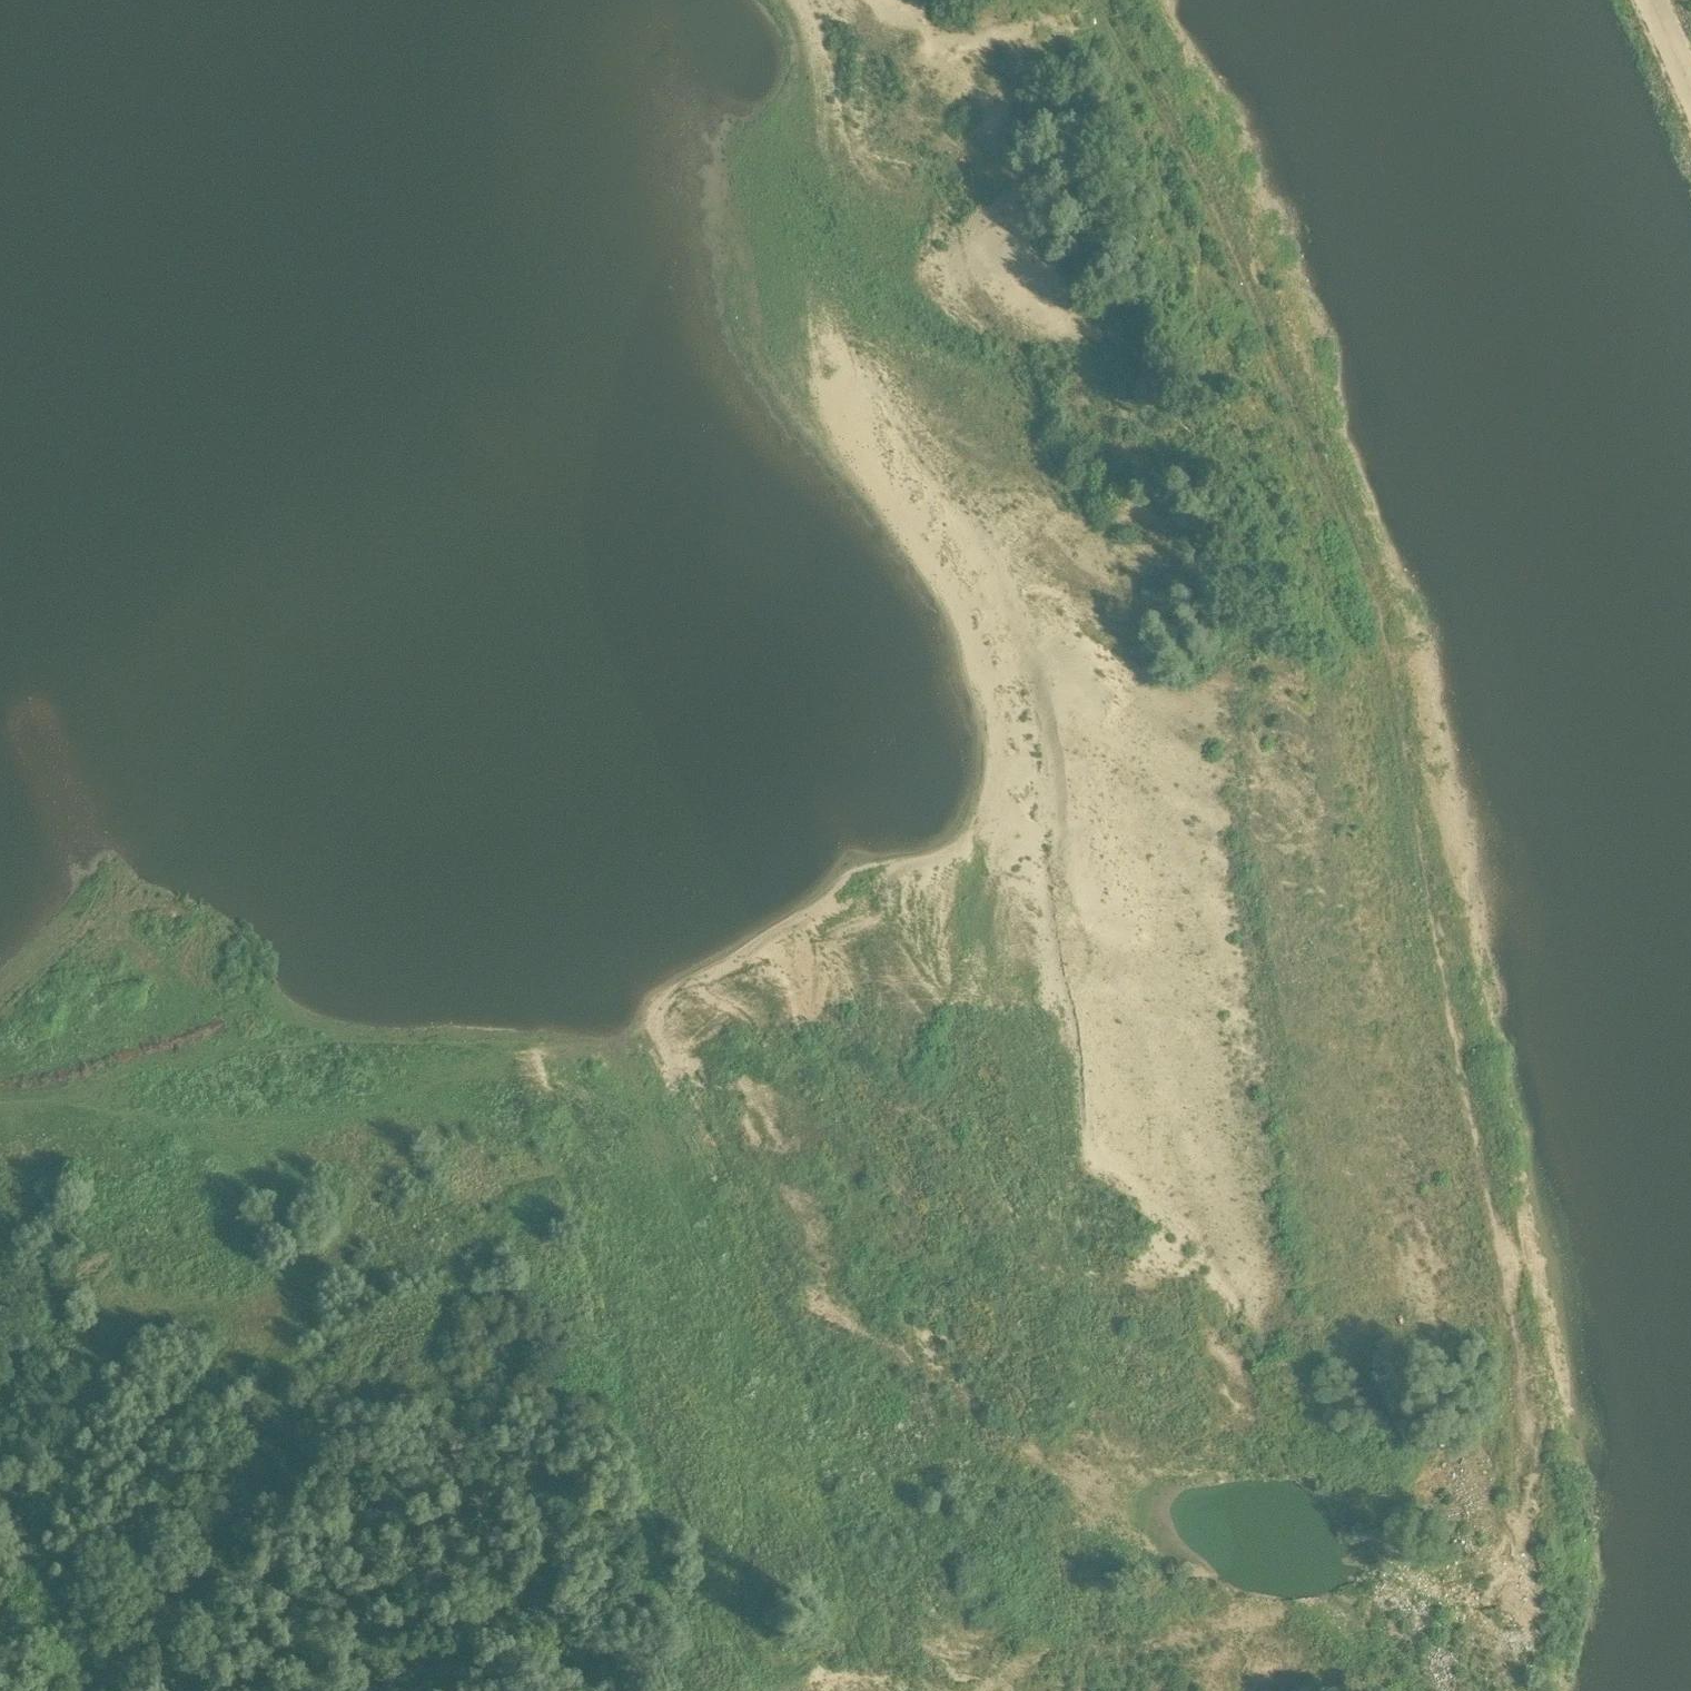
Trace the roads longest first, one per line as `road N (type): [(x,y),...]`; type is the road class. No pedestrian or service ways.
road 1 (track): [(1481,1690),(1521,1524),(1528,1419),(1428,906)]

